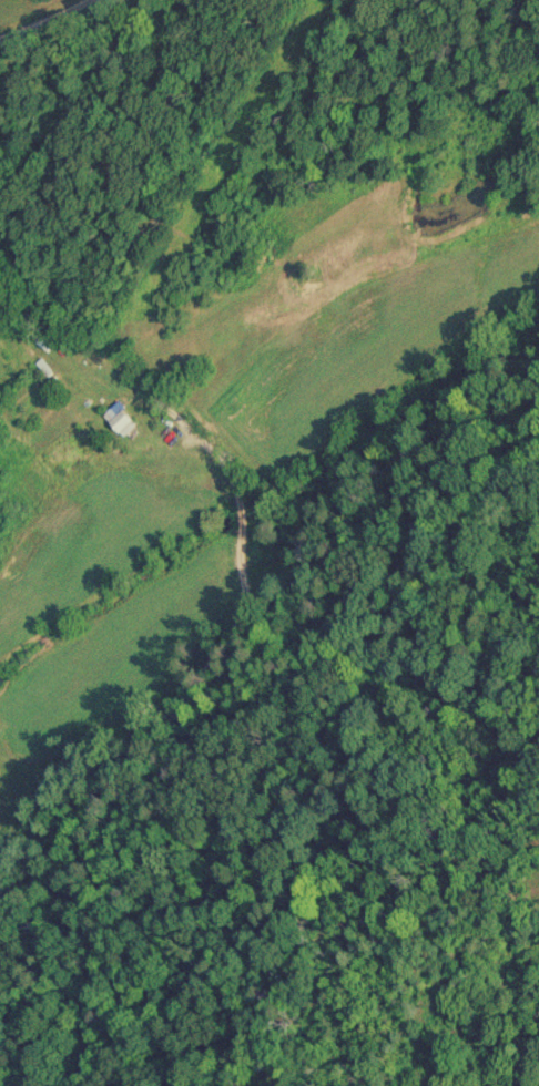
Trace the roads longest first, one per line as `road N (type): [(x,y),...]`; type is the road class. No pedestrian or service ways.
road 1 (residential): [(176,726),(231,659),(245,618),(245,574),(233,490),(182,421),(160,377),(149,325),(176,267),(234,219)]
road 2 (residential): [(0,979),(30,899),(176,726)]

